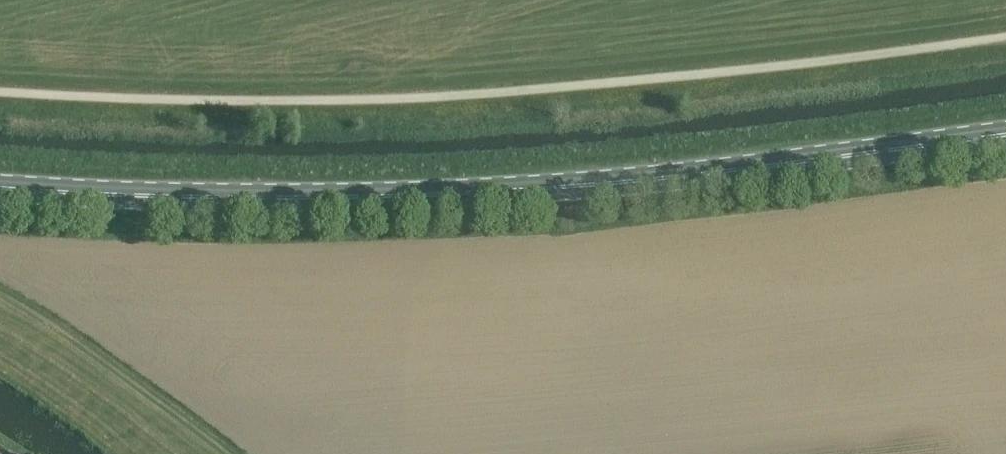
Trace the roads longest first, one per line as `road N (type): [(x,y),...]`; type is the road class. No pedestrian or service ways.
road 1 (primary): [(0,186),(233,201),(562,189),(1005,135)]

